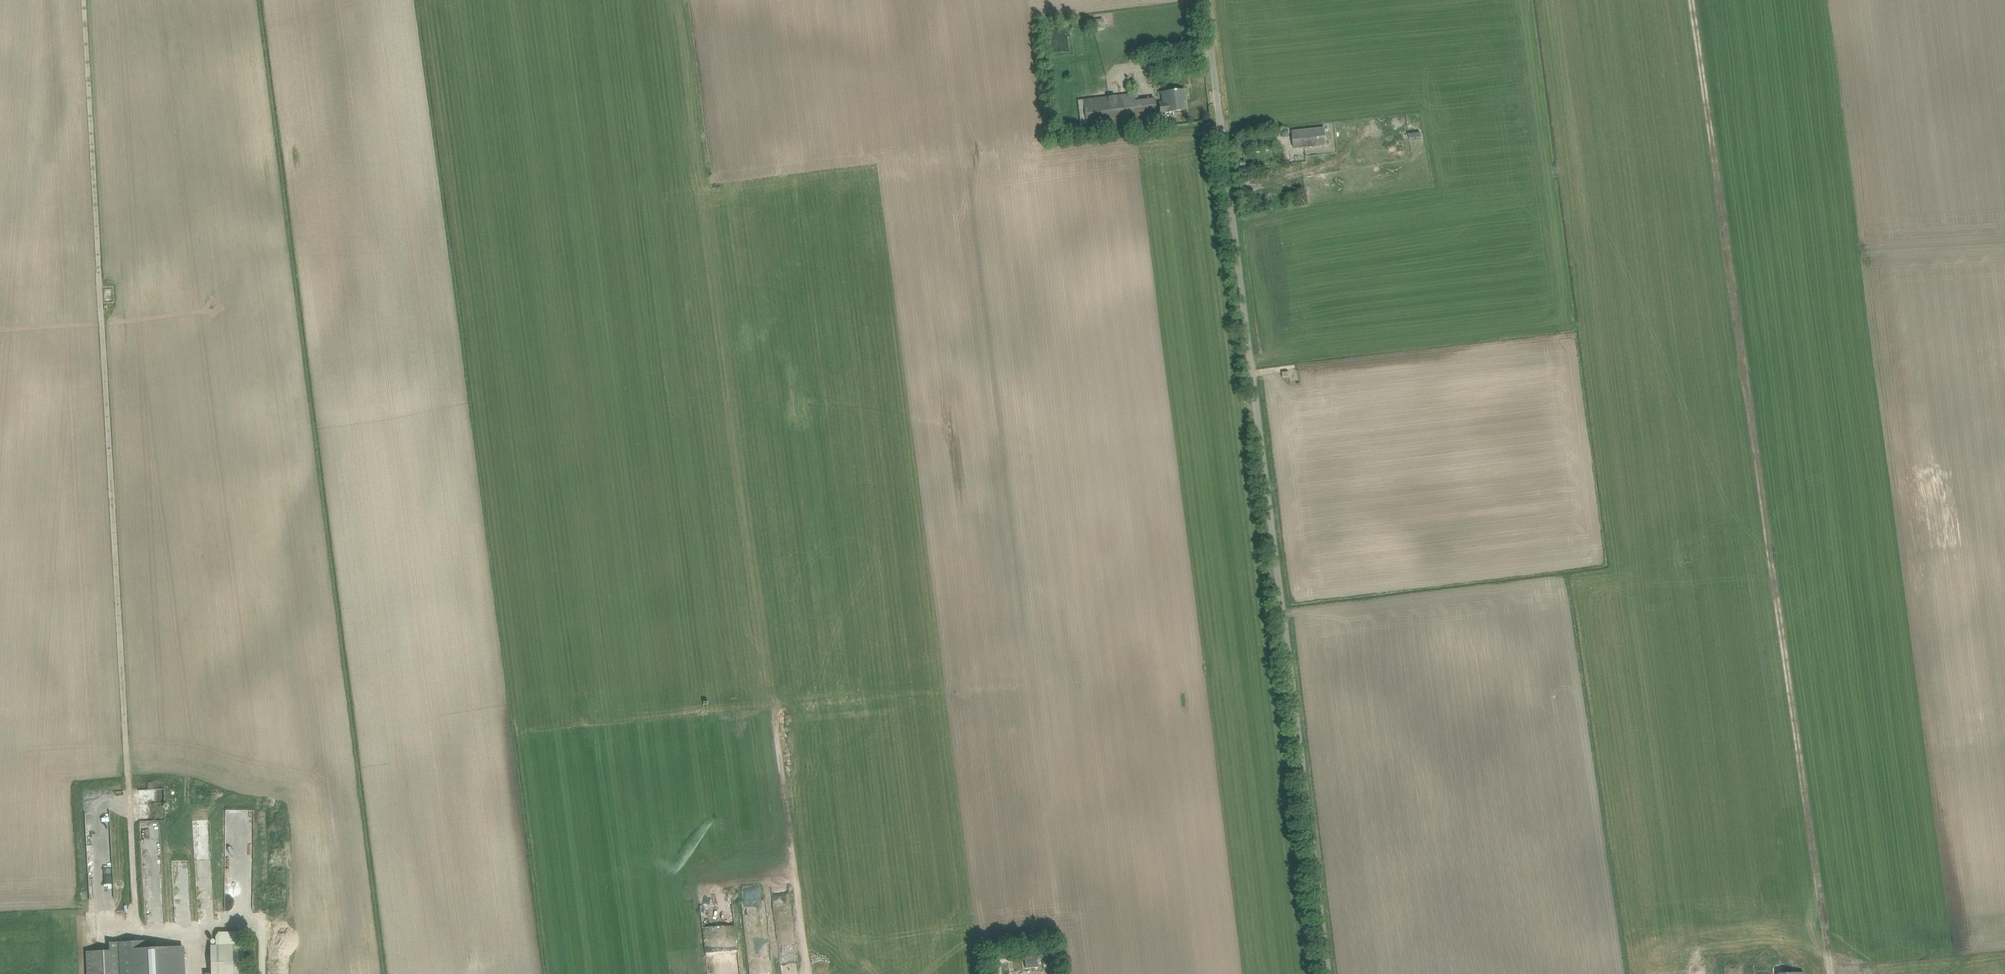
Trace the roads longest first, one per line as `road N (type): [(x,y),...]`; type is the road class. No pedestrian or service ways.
road 1 (unclassified): [(1200,0),(1329,973)]

